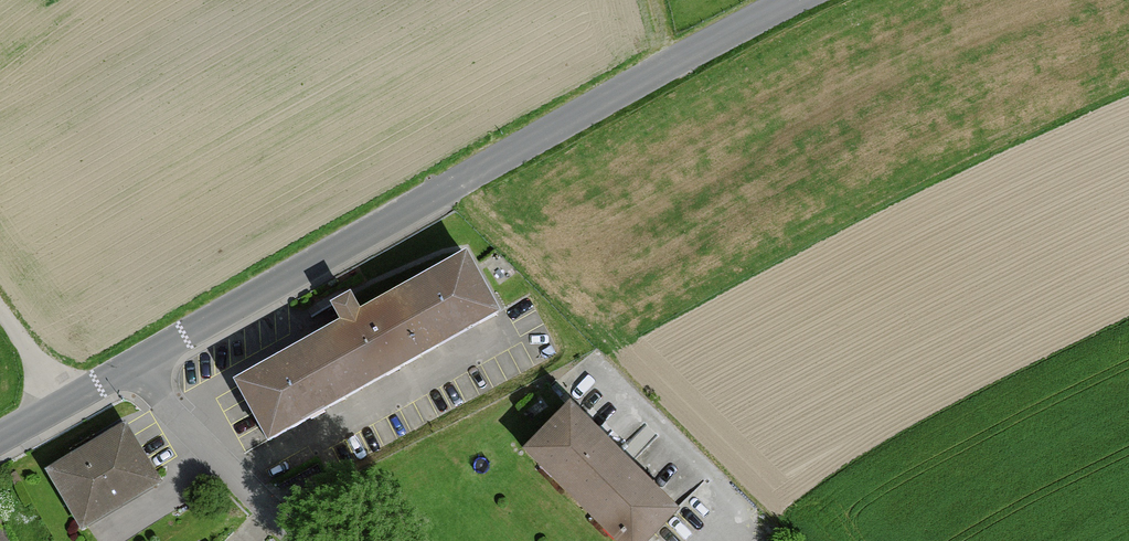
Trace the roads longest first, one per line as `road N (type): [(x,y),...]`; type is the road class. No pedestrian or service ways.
road 1 (tertiary): [(128,366),(795,0)]
road 2 (residential): [(722,540),(748,526),(597,367)]
road 3 (residential): [(128,366),(301,540)]
road 4 (tertiary): [(0,438),(128,366)]

